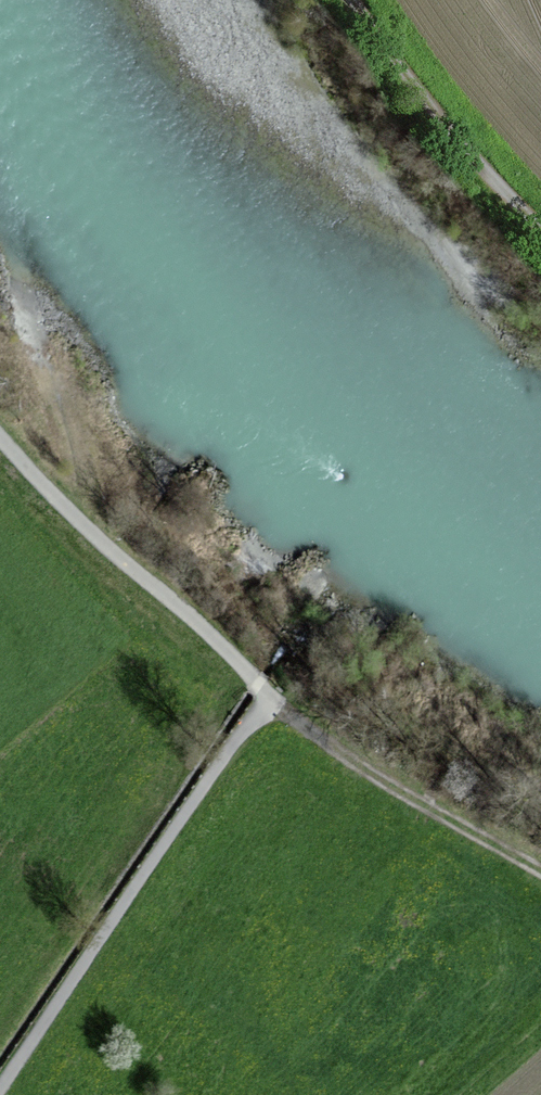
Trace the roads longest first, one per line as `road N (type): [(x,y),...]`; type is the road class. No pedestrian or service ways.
road 1 (track): [(0,439),(270,696)]
road 2 (track): [(270,696),(388,784),(540,872)]
road 3 (track): [(353,0),(403,70),(540,227)]

